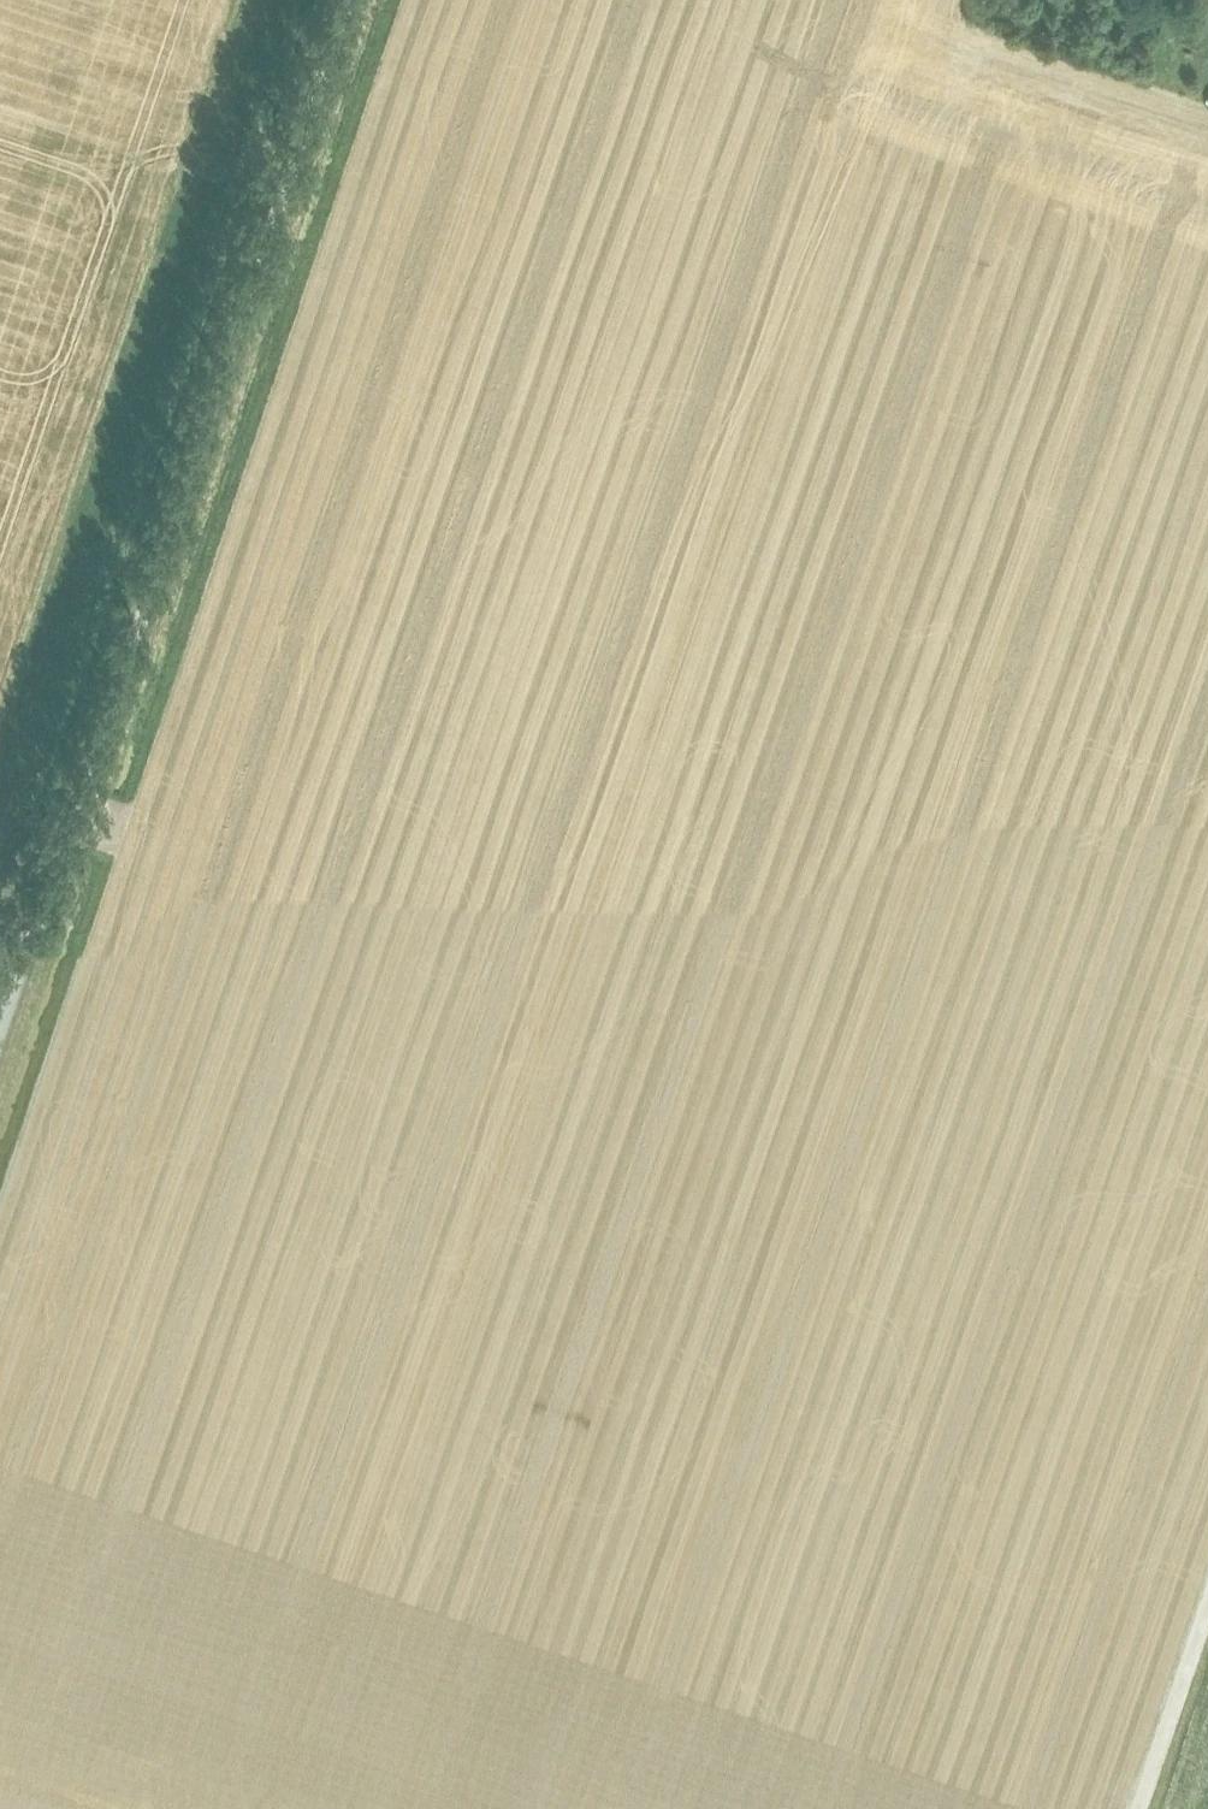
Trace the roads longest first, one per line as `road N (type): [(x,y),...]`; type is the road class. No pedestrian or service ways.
road 1 (unclassified): [(0,1015),(341,0)]

